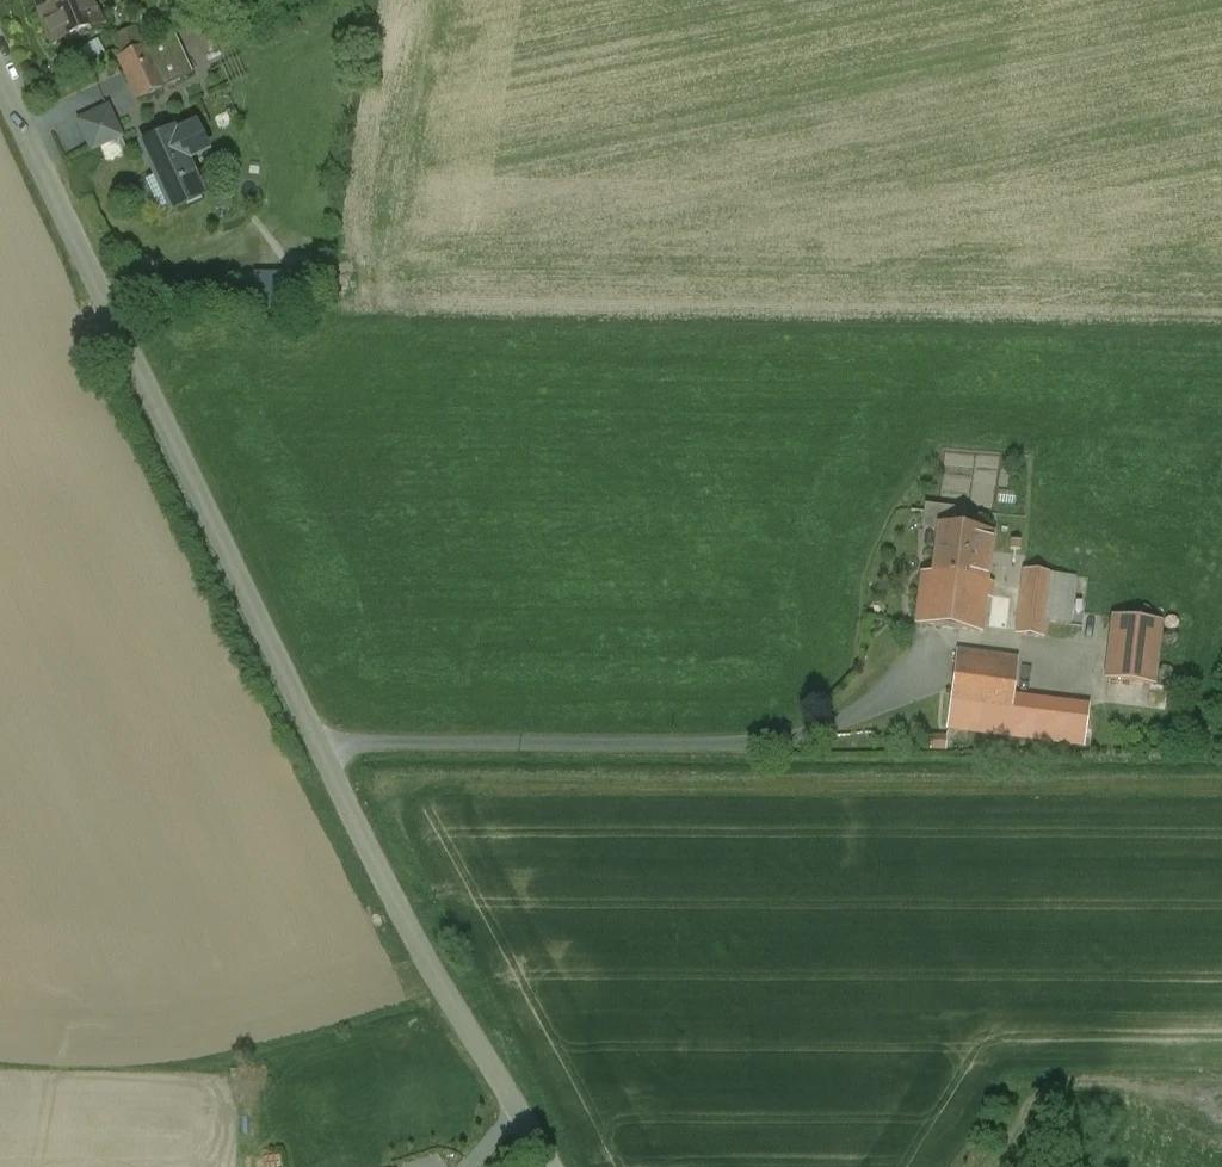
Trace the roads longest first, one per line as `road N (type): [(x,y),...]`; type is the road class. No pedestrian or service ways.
road 1 (unclassified): [(552,1166),(424,961),(0,71)]

